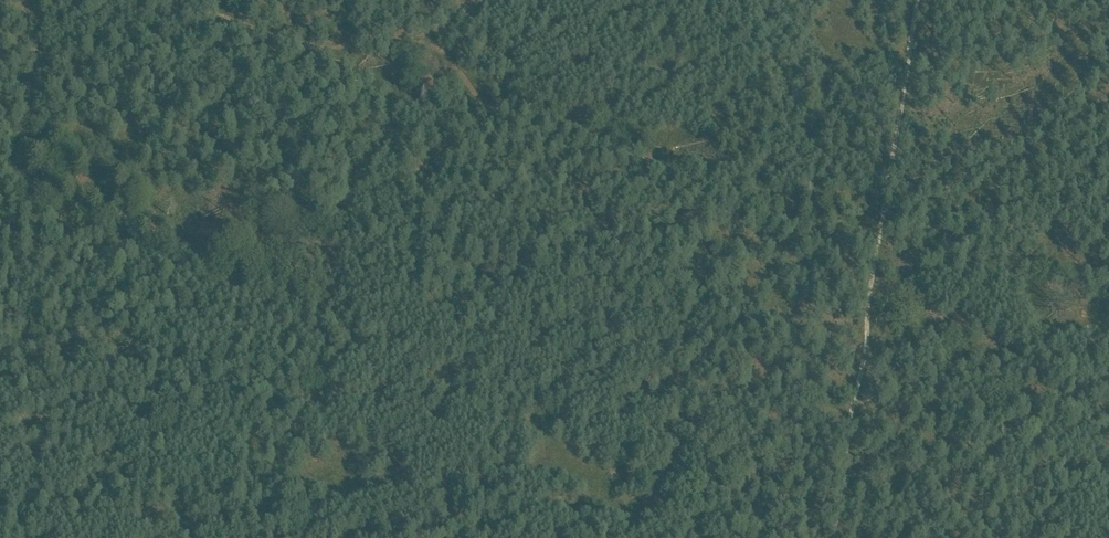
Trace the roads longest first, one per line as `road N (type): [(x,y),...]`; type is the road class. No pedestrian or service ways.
road 1 (track): [(156,0),(877,237)]
road 2 (track): [(916,0),(829,537)]

